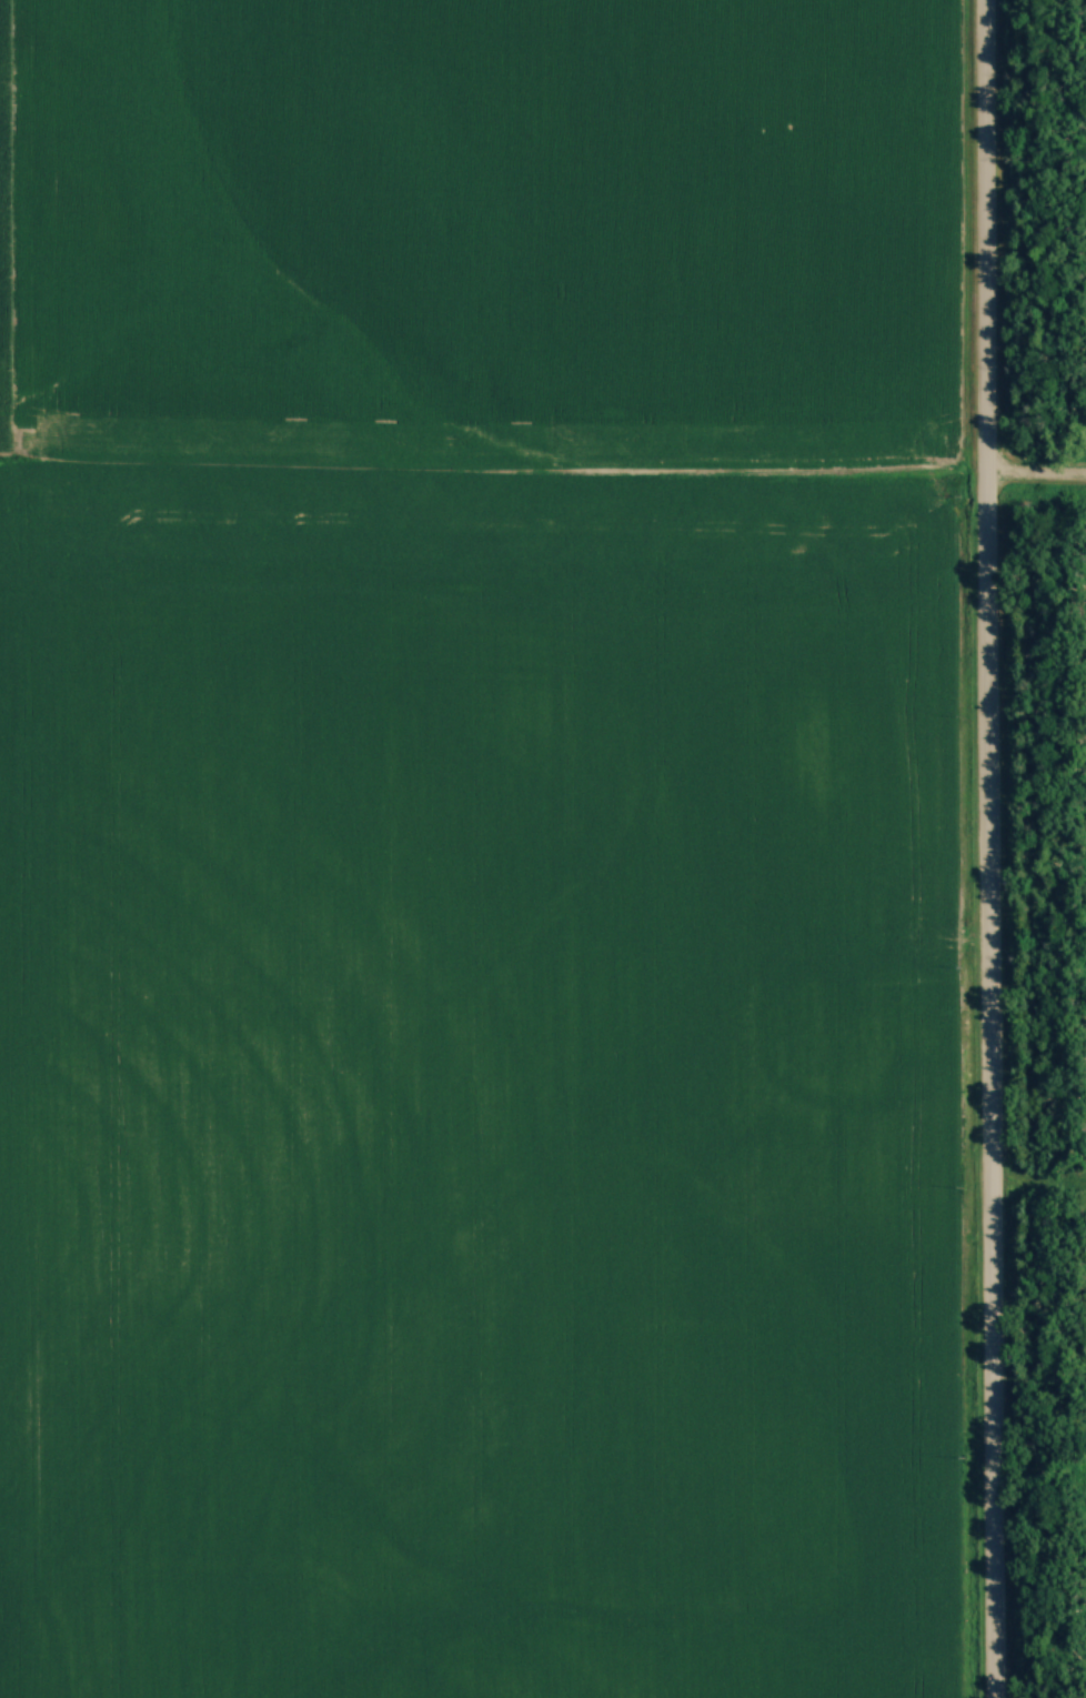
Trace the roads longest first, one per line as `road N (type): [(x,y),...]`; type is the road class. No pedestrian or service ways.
road 1 (tertiary): [(992,1697),(985,0)]

